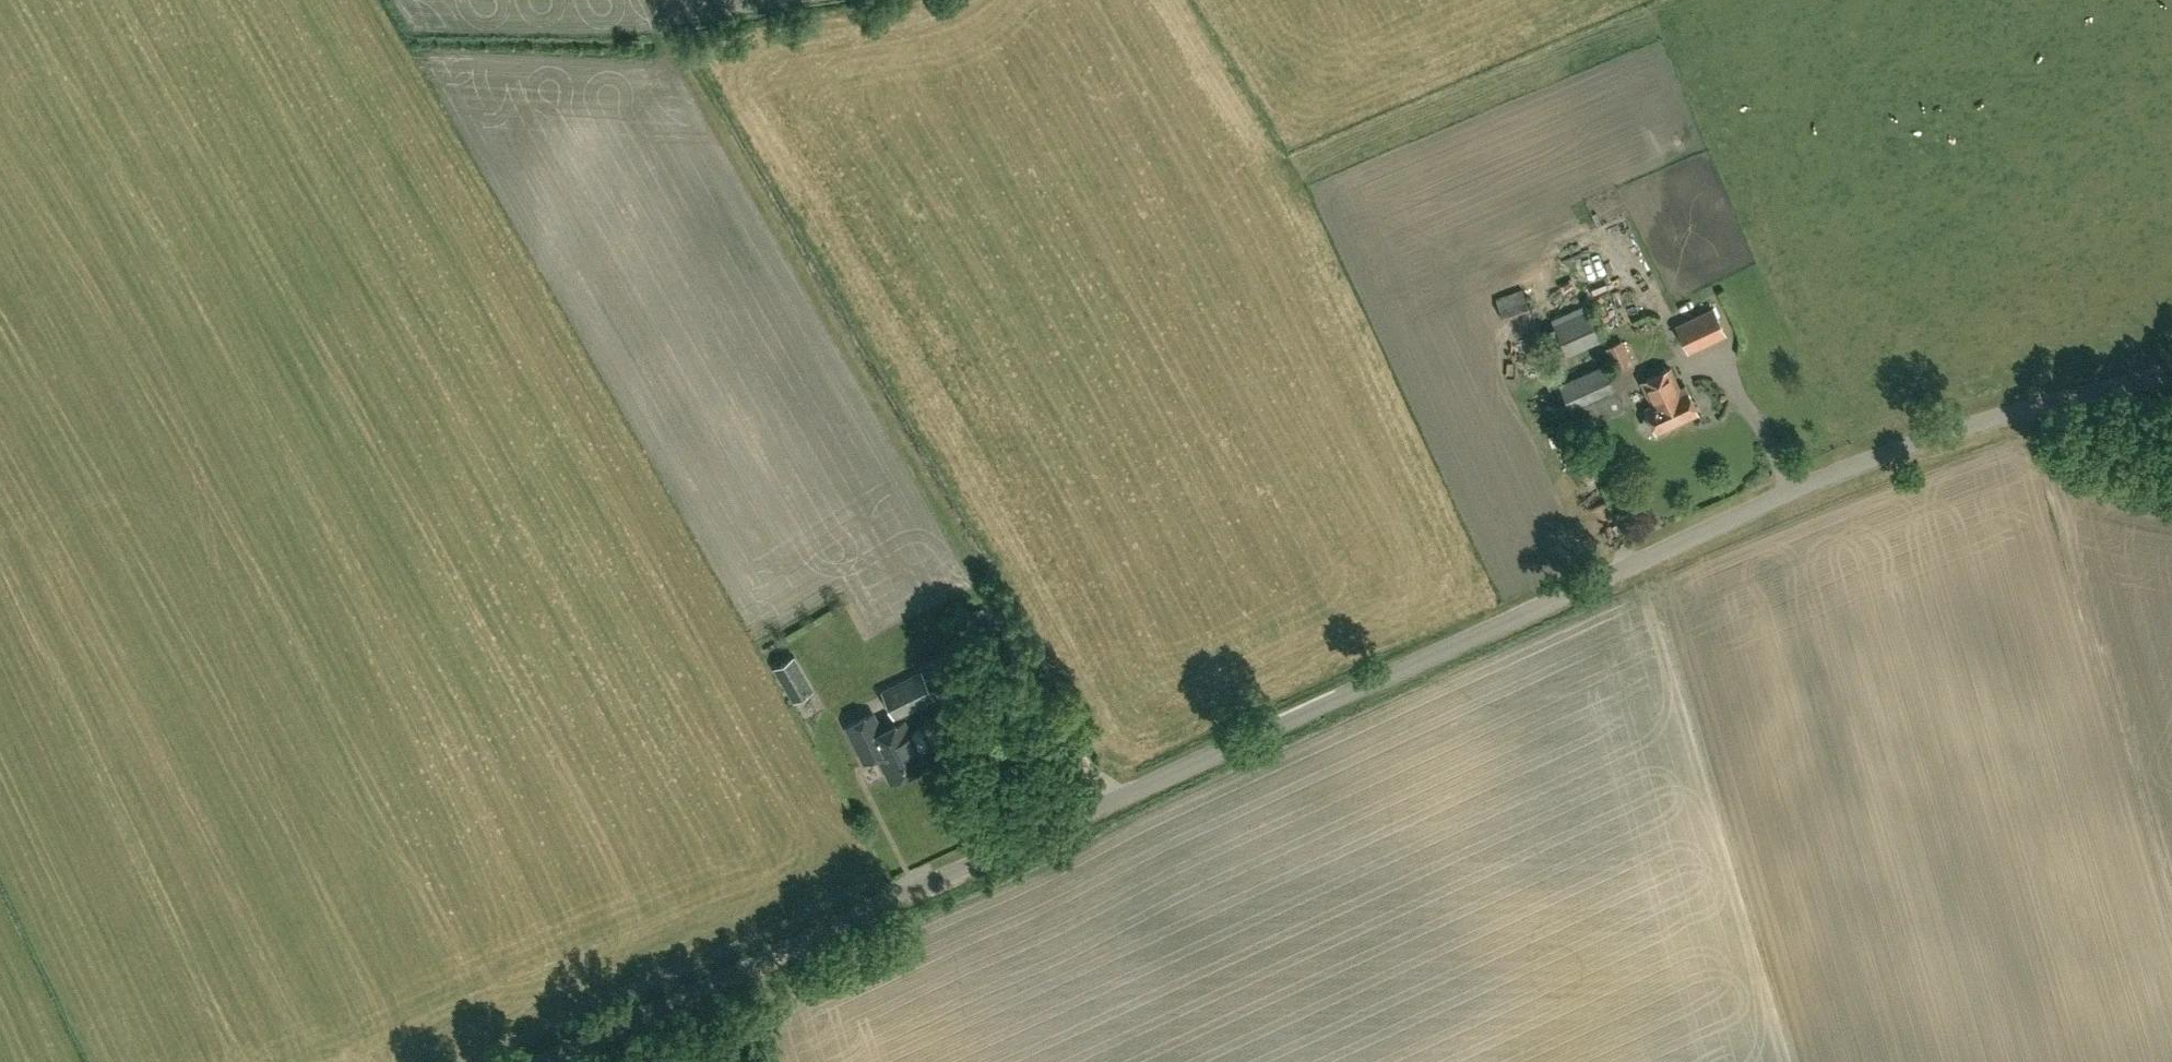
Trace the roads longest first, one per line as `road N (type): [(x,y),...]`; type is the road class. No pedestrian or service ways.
road 1 (unclassified): [(548,1061),(1859,467),(2051,408),(2171,381)]

